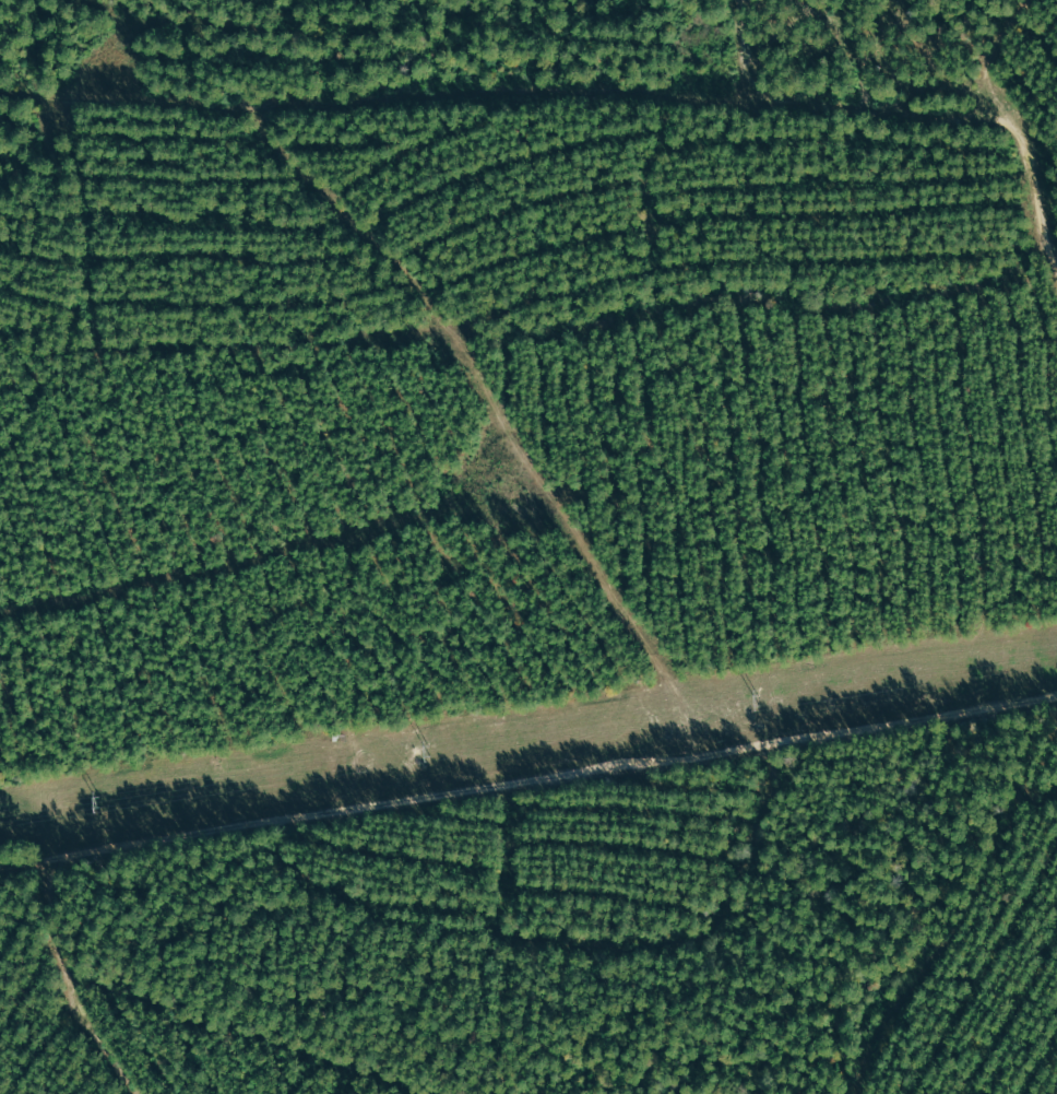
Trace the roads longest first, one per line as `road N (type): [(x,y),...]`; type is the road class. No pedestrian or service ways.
road 1 (residential): [(0,872),(444,833),(1056,707)]

